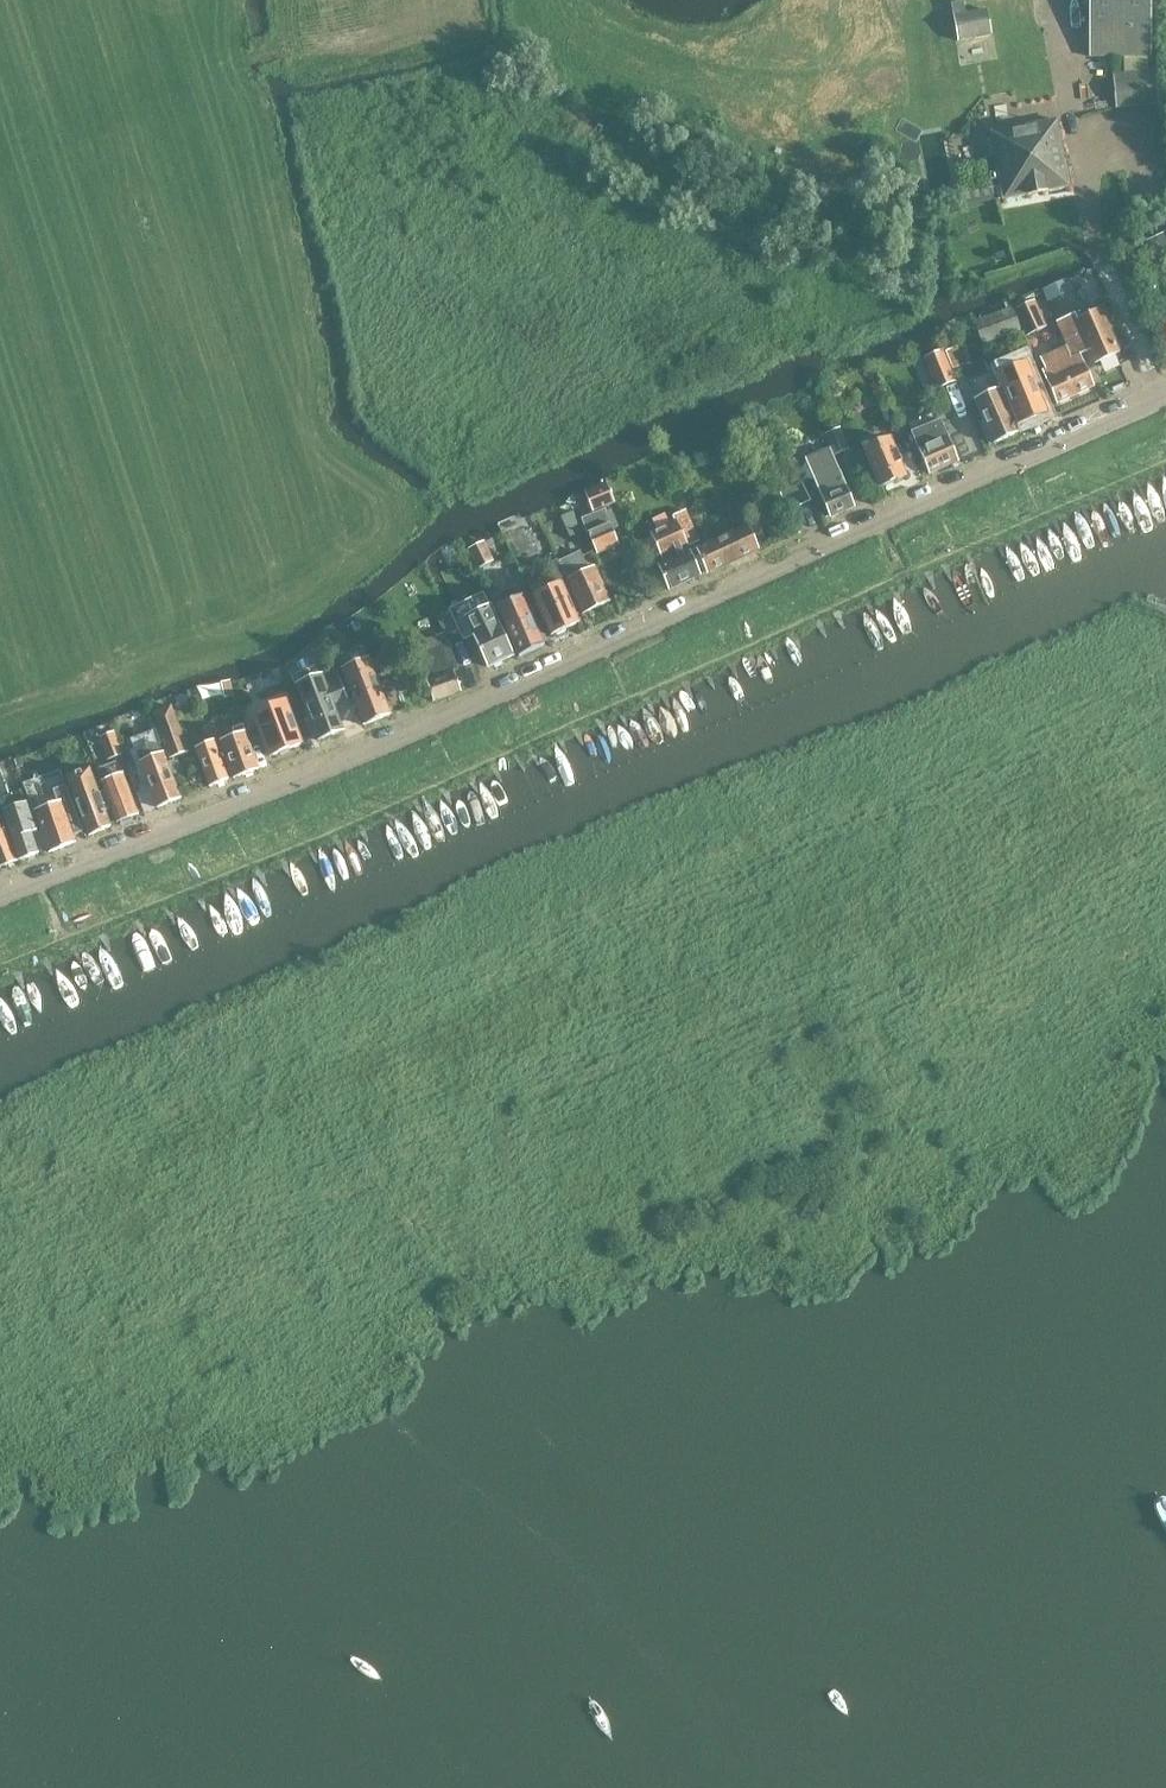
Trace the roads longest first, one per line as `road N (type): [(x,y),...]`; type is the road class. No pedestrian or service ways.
road 1 (residential): [(0,900),(423,731),(1165,399)]
road 2 (track): [(0,158),(161,88),(336,29),(408,24),(444,0)]
road 3 (track): [(917,0),(765,61),(686,74),(620,53),(569,0)]

